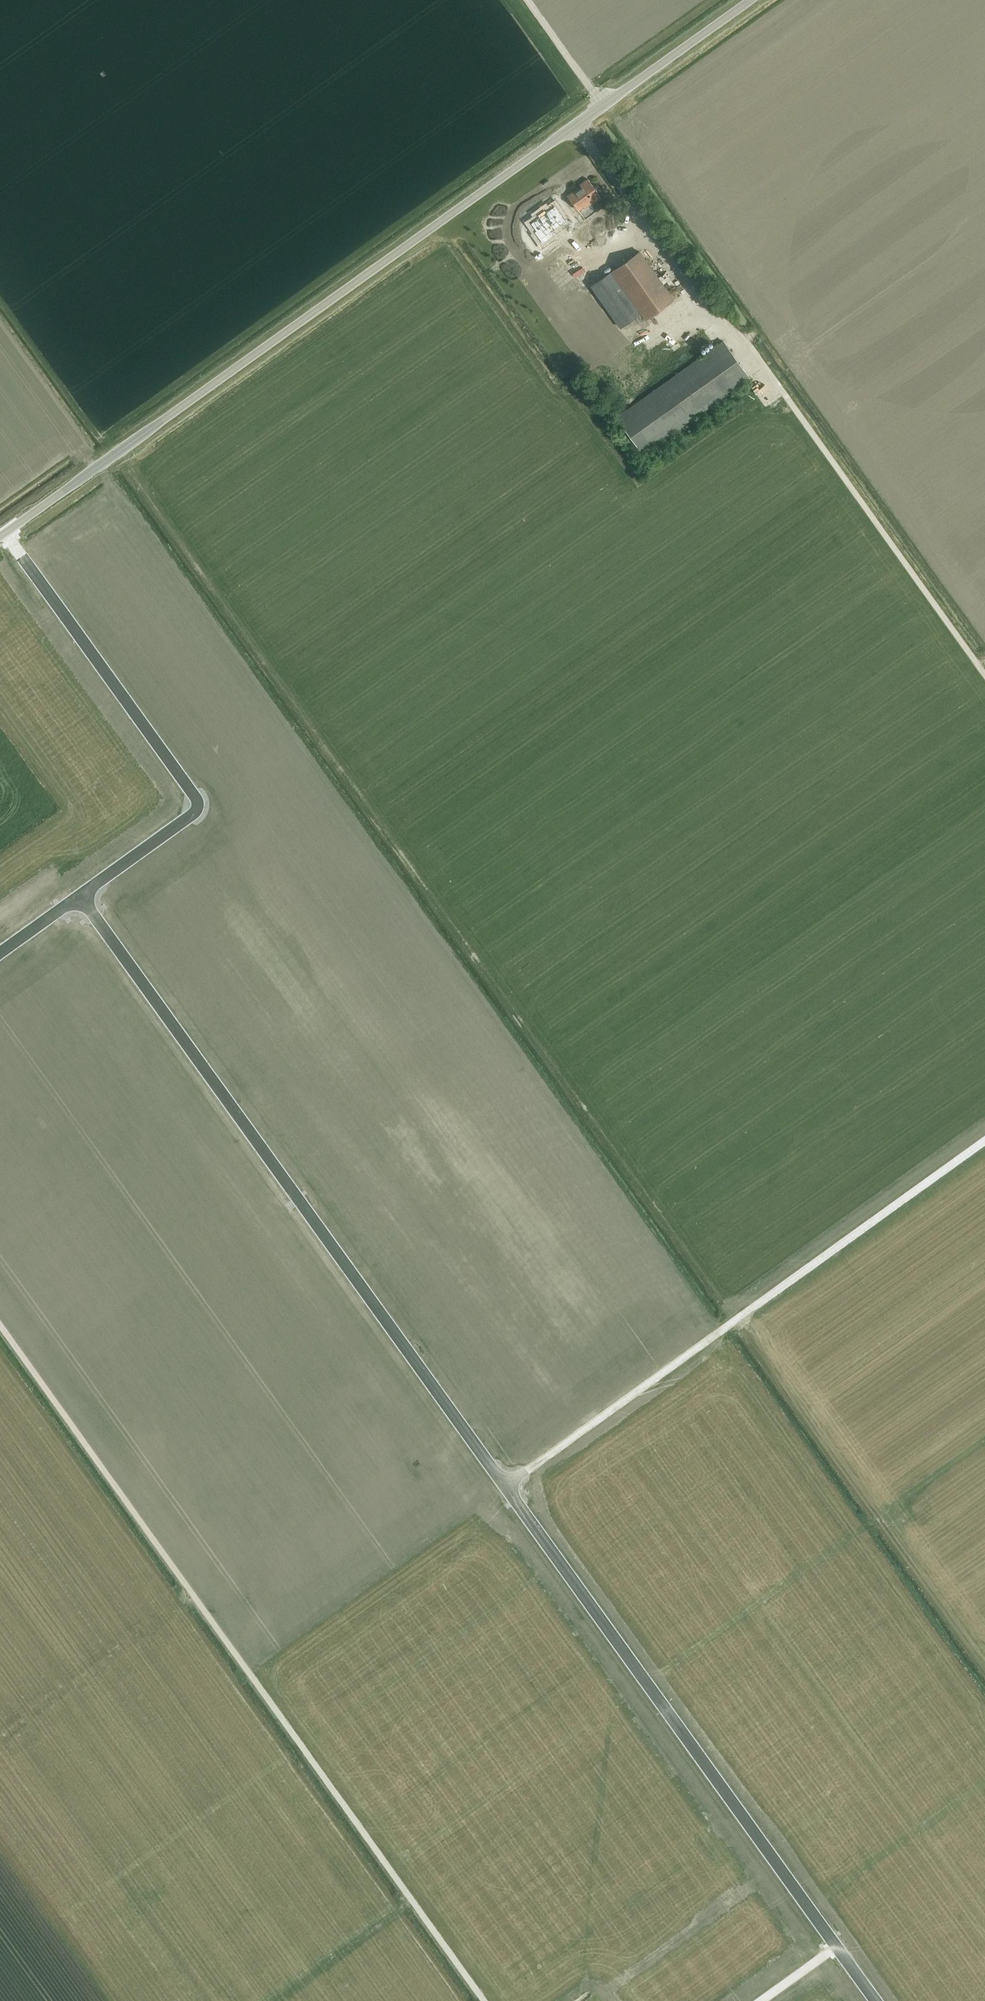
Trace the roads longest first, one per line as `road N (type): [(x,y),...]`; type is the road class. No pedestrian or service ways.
road 1 (unclassified): [(0,538),(750,0)]

